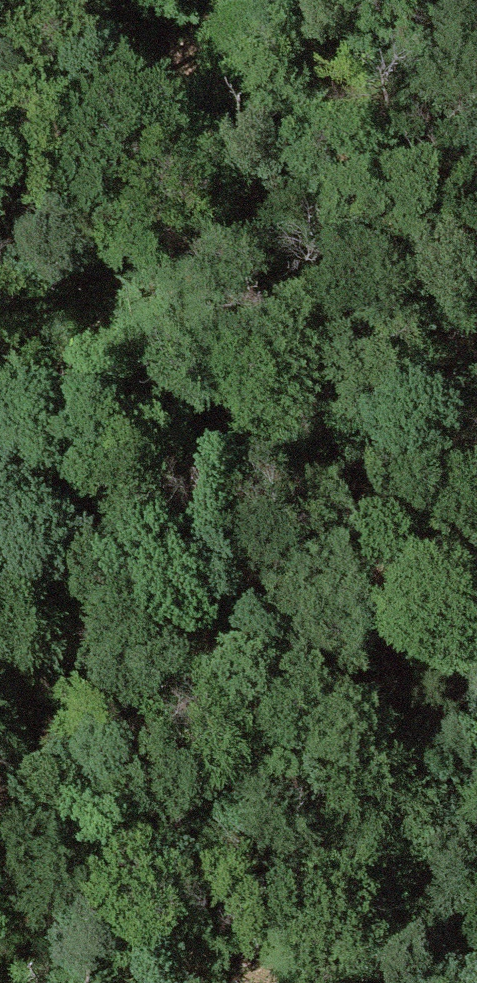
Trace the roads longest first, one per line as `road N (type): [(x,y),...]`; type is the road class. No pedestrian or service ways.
road 1 (track): [(87,546),(234,428),(272,414),(298,417),(335,446),(476,758)]
road 2 (track): [(87,546),(123,0)]
road 3 (track): [(18,982),(81,594)]

